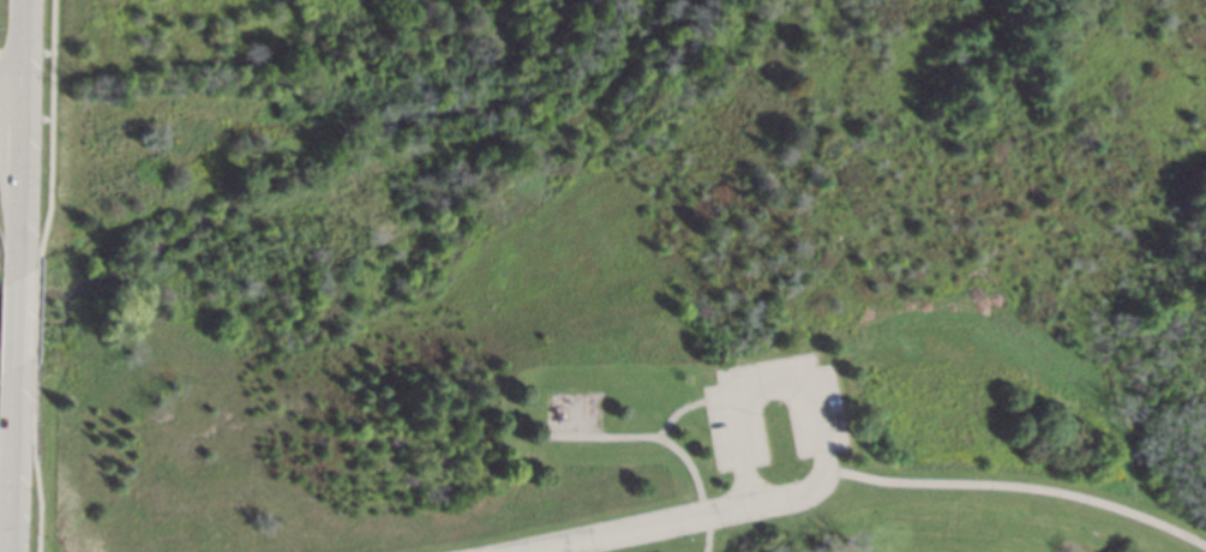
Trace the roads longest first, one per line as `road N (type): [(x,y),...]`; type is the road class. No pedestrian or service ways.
road 1 (primary): [(20,274),(28,0)]
road 2 (primary): [(11,551),(18,365)]

